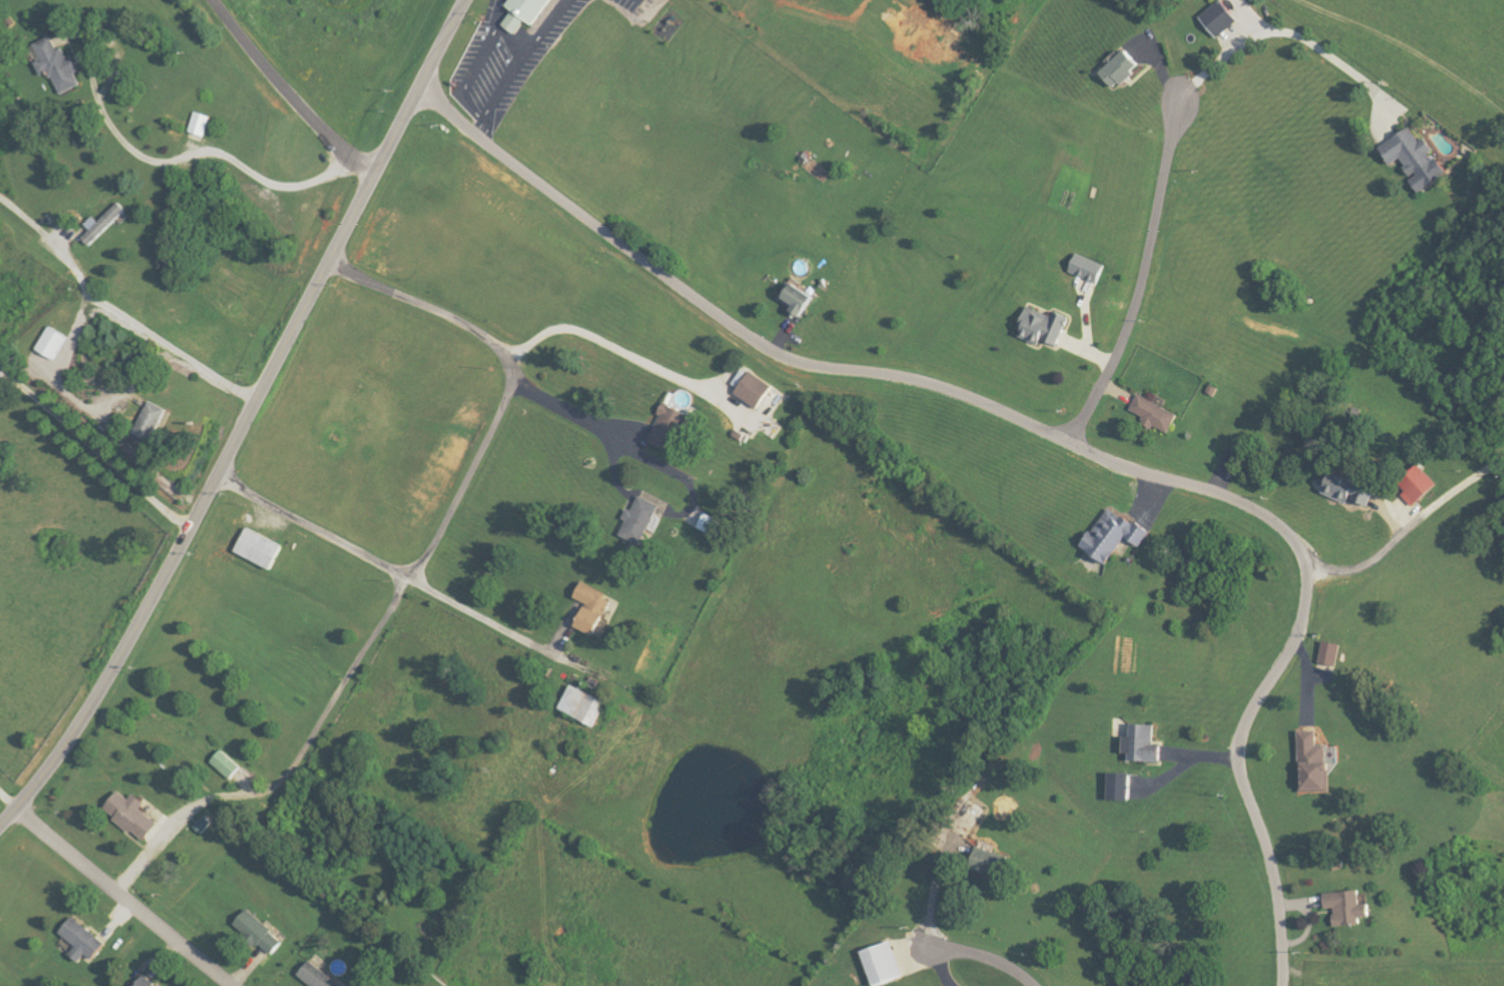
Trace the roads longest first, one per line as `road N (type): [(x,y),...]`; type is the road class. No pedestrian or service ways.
road 1 (secondary): [(0,829),(53,766),(129,649),(468,0)]
road 2 (residential): [(1068,444),(934,386),(807,365),(753,342),(420,92)]
road 3 (residential): [(1068,444),(1244,504),(1280,526),(1302,555),(1303,621),(1240,751),(1280,899),(1284,985)]
road 4 (residential): [(117,893),(200,807),(260,797),(283,784),(397,605),(399,571)]
road 5 (residential): [(1068,444),(1129,331),(1186,113)]
road 6 (residential): [(376,177),(280,189),(221,158),(153,162),(121,150),(88,70)]
road 7 (residential): [(261,399),(94,294),(69,257),(0,199)]
road 8 (residential): [(230,985),(17,809)]
road 9 (residential): [(509,395),(506,361),(482,336),(333,261)]
road 10 (residential): [(220,476),(382,566),(415,569)]
road 11 (residential): [(415,569),(435,549),(509,395)]

